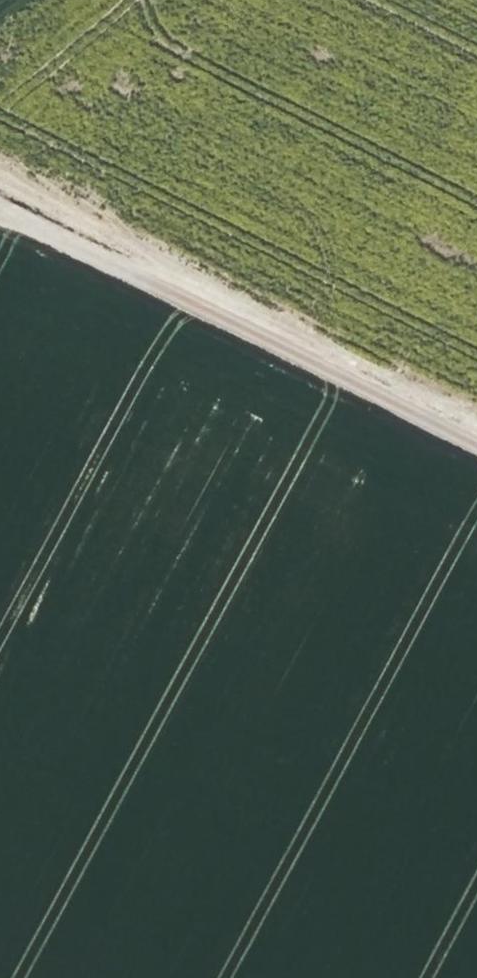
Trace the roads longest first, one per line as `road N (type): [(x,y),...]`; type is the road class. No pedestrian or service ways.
road 1 (unclassified): [(476,451),(0,210)]

